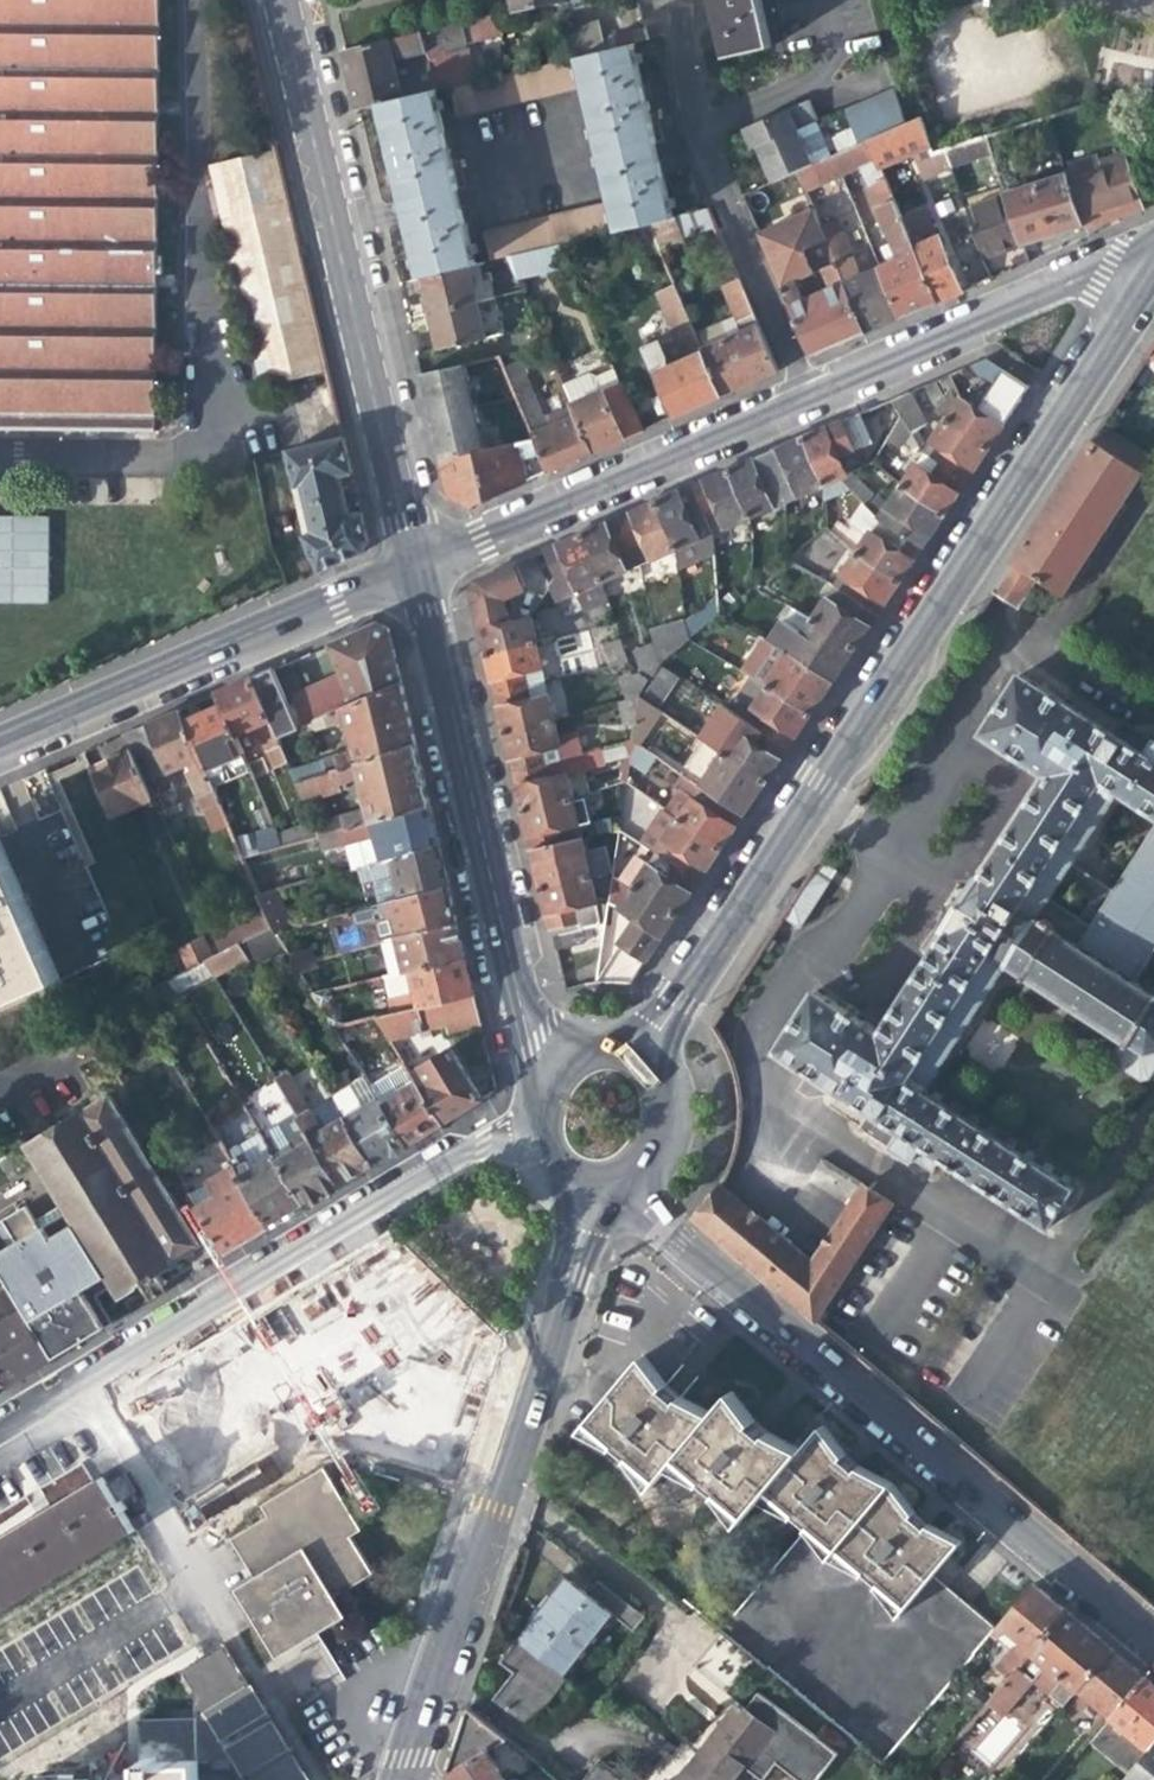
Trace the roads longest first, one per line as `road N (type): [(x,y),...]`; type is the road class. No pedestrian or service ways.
road 1 (secondary): [(645,1054),(1153,278)]
road 2 (residential): [(1153,1645),(613,1186)]
road 3 (residential): [(0,1430),(483,1144),(532,1137)]
road 4 (secondary): [(584,1185),(568,1270),(407,1760)]
road 5 (secondary): [(416,564),(280,0)]
road 6 (secondary): [(552,1059),(526,1018),(441,641),(416,564)]
road 7 (residential): [(416,564),(0,747)]
road 8 (tertiary): [(812,394),(416,564)]
road 9 (tertiary): [(1153,275),(1106,266),(812,394)]
road 10 (residential): [(696,120),(812,394)]
road 11 (residential): [(696,120),(834,82),(815,0)]
road 12 (secondary): [(613,1186),(656,1163),(675,1118),(673,1094),(645,1054)]
road 13 (residential): [(680,0),(696,120)]

